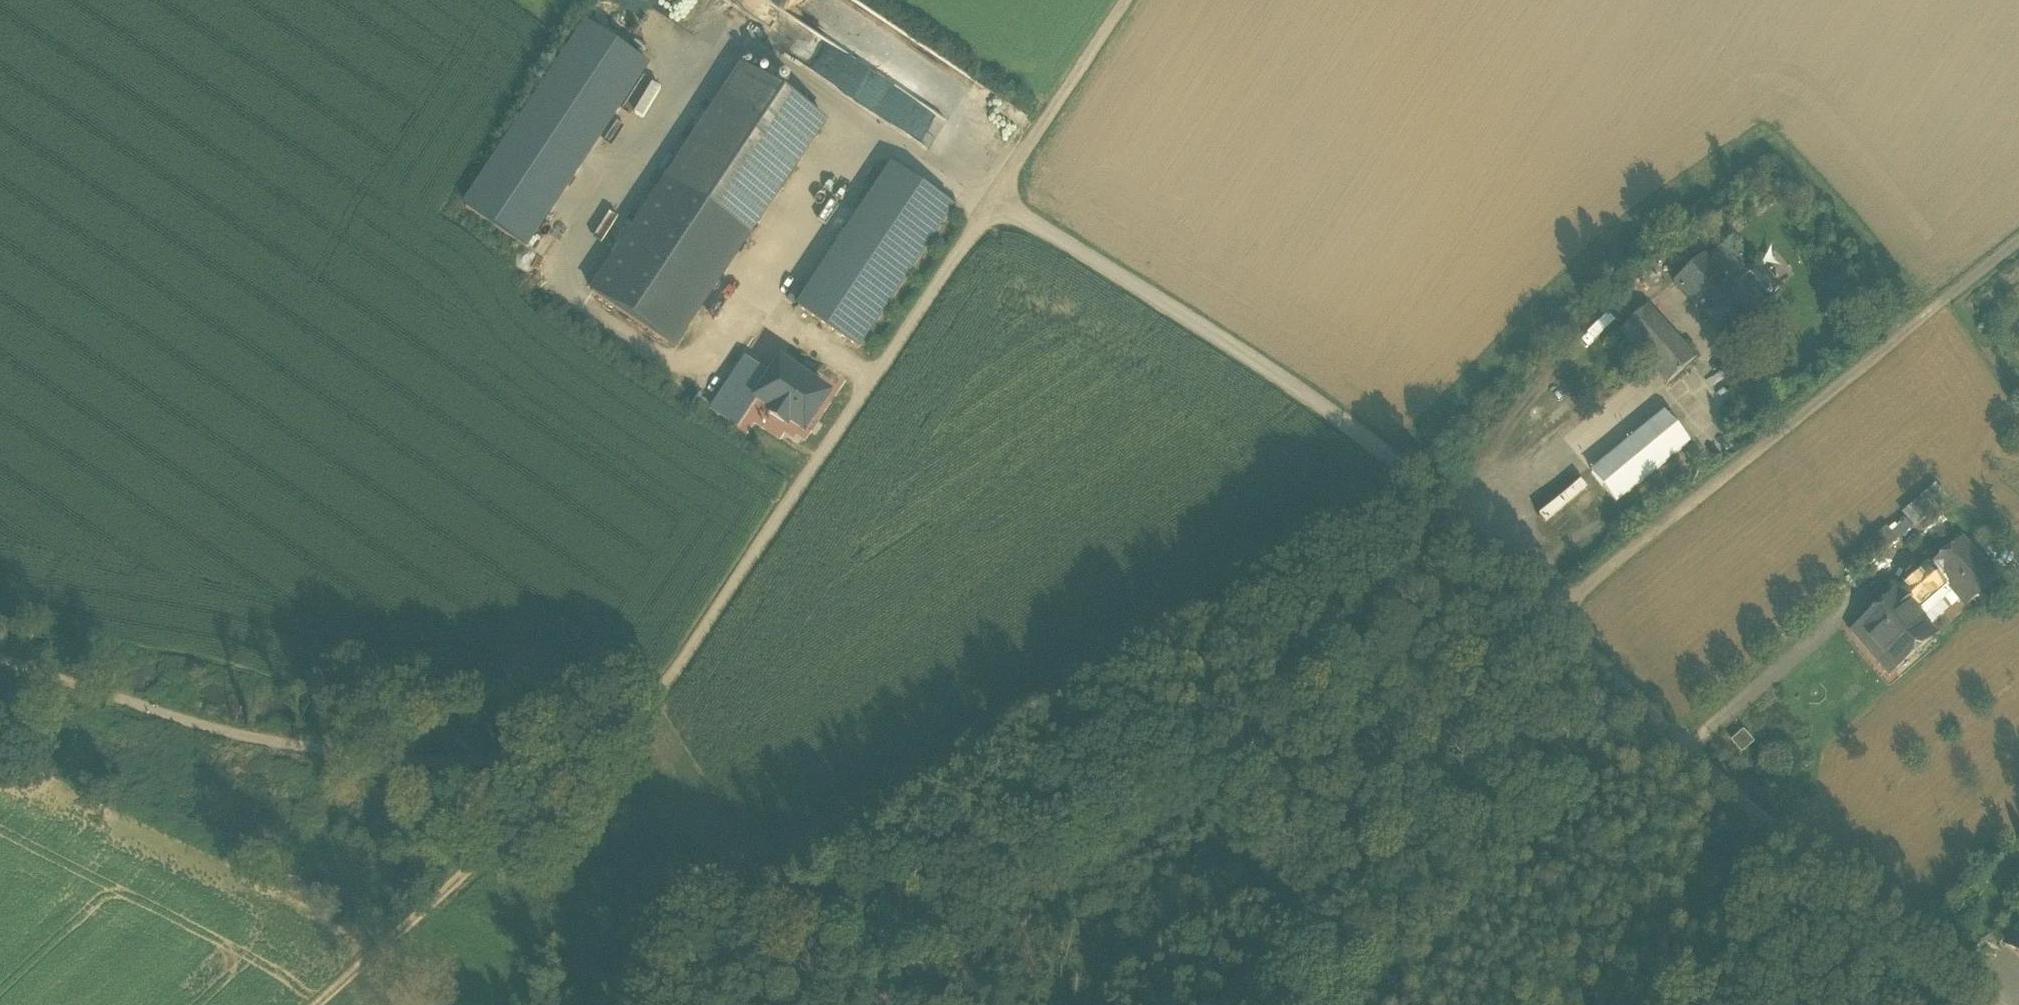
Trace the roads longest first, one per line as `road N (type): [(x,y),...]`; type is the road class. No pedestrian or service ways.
road 1 (track): [(2018,242),(1549,612),(1223,1004)]
road 2 (unclassified): [(1421,488),(1731,801),(1999,1004)]
road 3 (track): [(617,727),(693,649),(993,194)]
road 4 (track): [(0,665),(154,722),(398,766),(537,758),(617,727)]
road 5 (track): [(993,194),(1306,393),(1421,488)]
road 6 (track): [(314,1004),(617,727)]
road 7 (track): [(993,194),(1124,0)]

